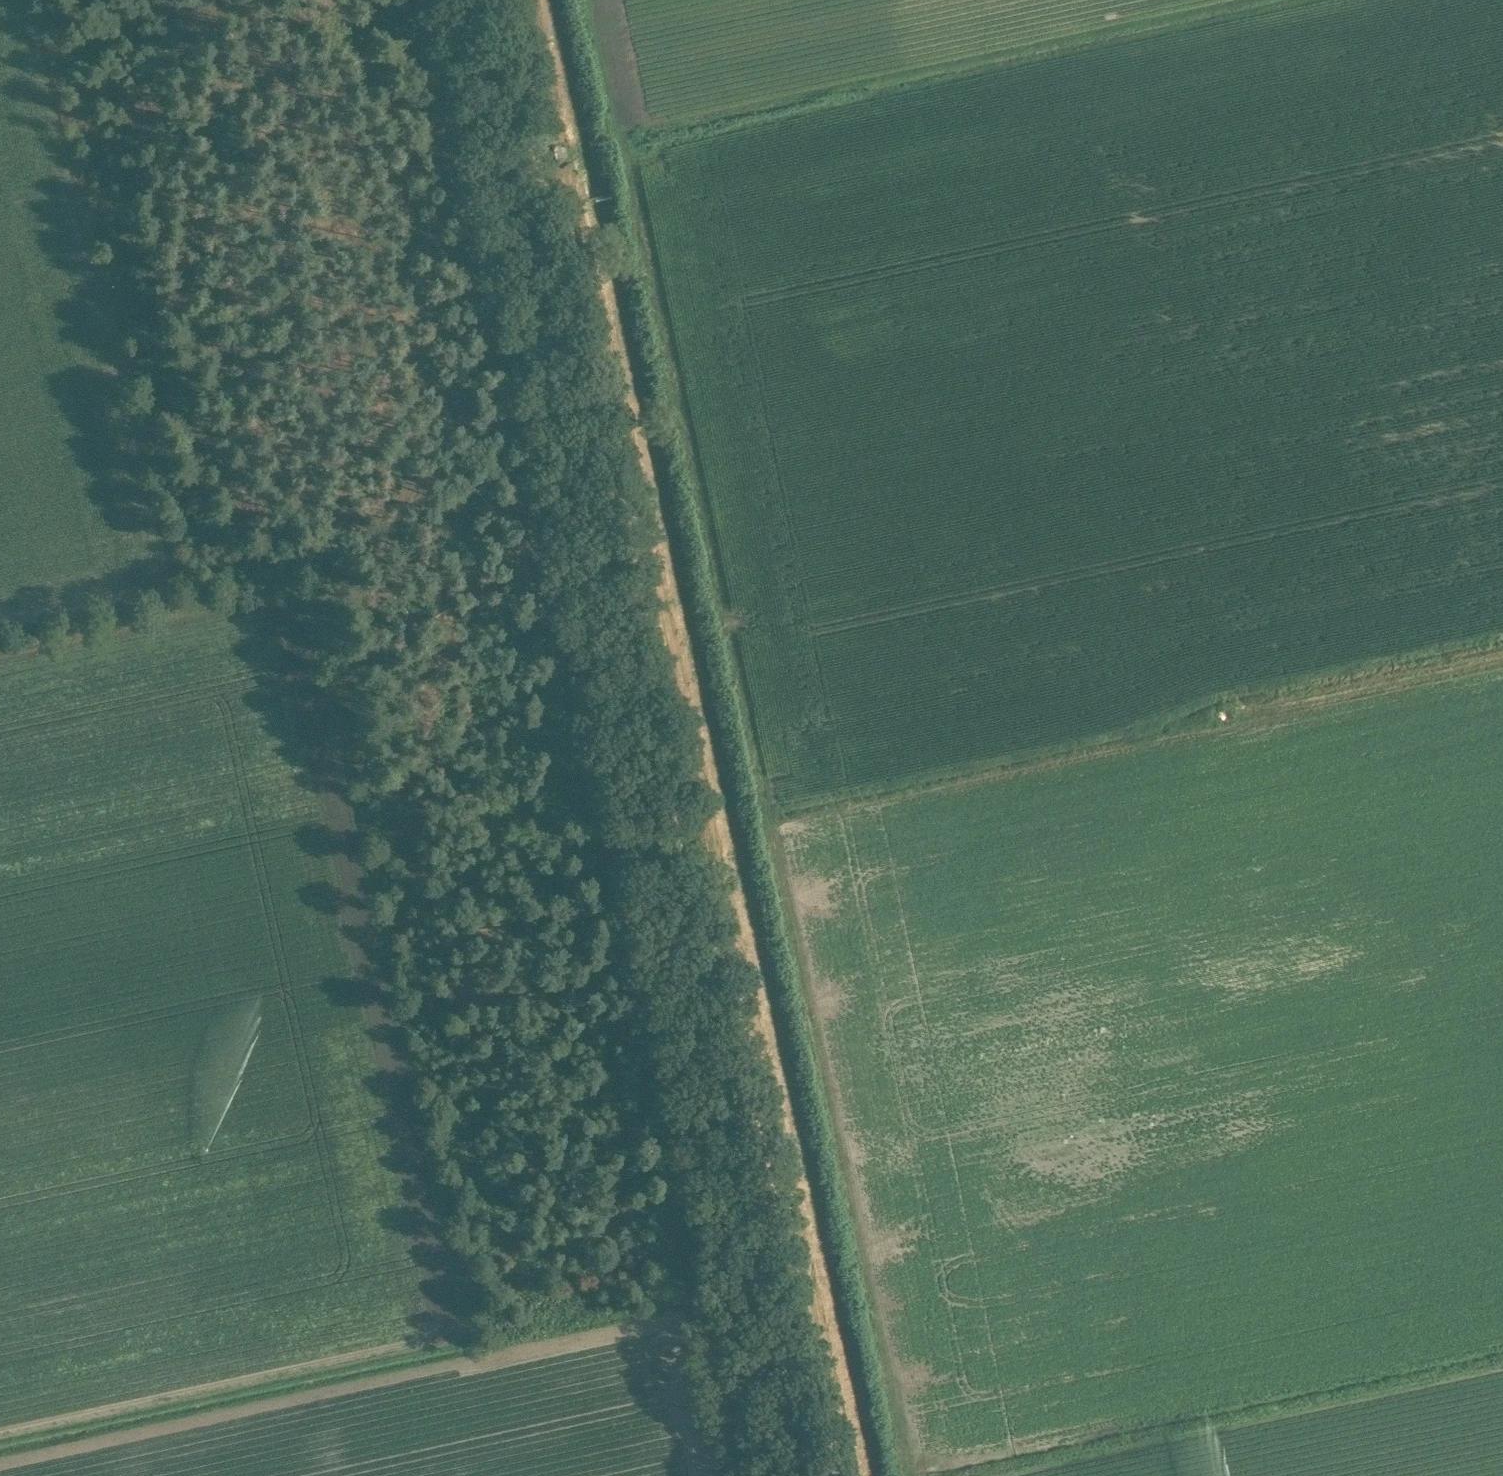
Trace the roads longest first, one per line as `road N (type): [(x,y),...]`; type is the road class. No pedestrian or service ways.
road 1 (track): [(855,1475),(583,228),(549,172),(543,140),(552,91),(532,0)]
road 2 (track): [(1232,714),(1502,657)]

